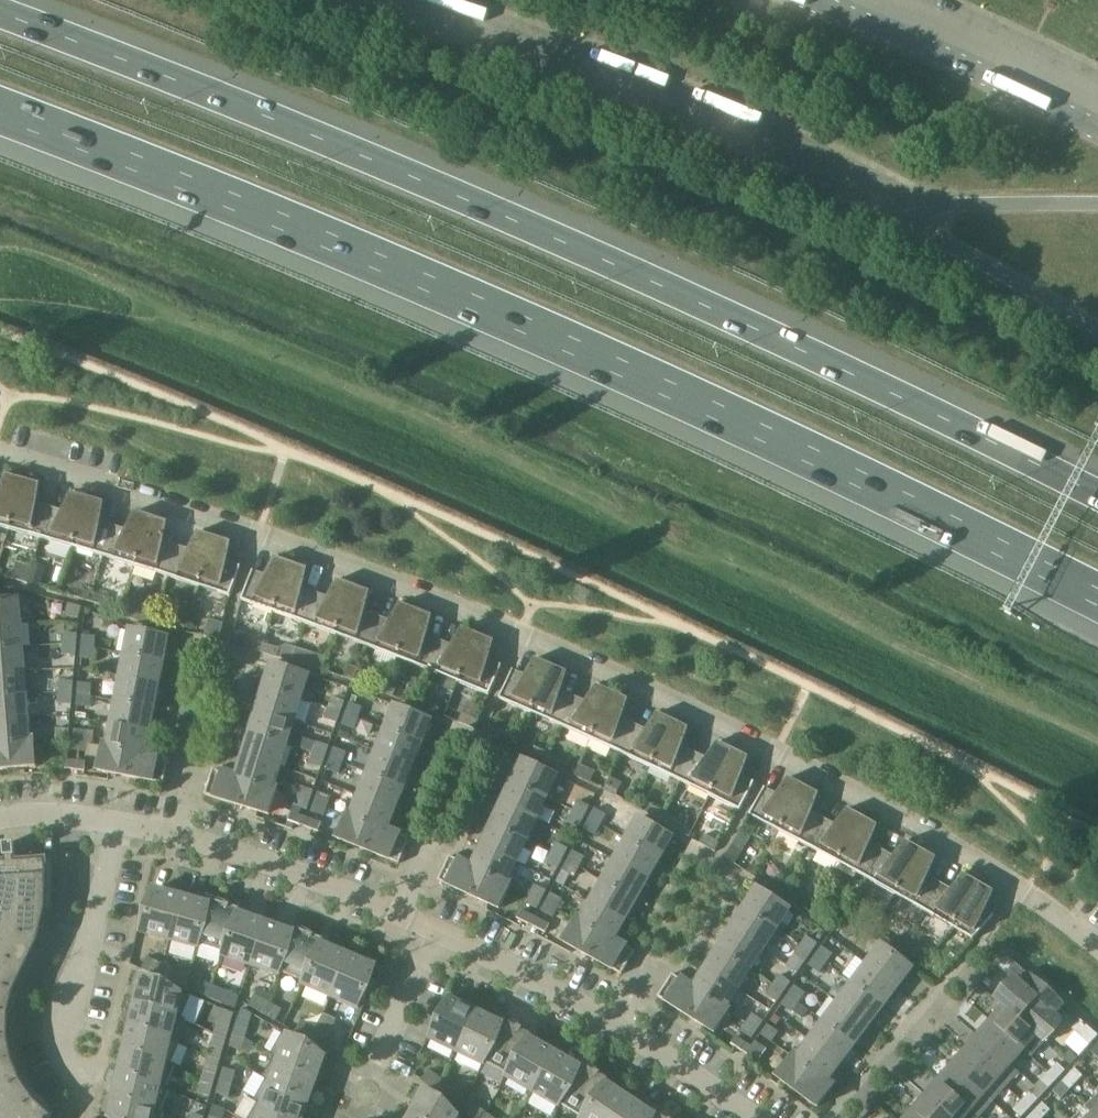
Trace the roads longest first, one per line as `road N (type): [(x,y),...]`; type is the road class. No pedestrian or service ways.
road 1 (residential): [(1097,944),(954,843),(650,685),(397,580),(0,448)]
road 2 (motorway): [(0,108),(308,229),(657,384),(1097,602)]
road 3 (motorway): [(1097,499),(520,220),(0,11)]
road 4 (residential): [(753,1117),(618,1026),(436,931)]
road 5 (residential): [(436,931),(236,853),(117,823)]
road 6 (residential): [(94,1083),(64,1051),(60,1028),(86,960),(117,823)]
road 7 (residential): [(377,1071),(436,931)]

